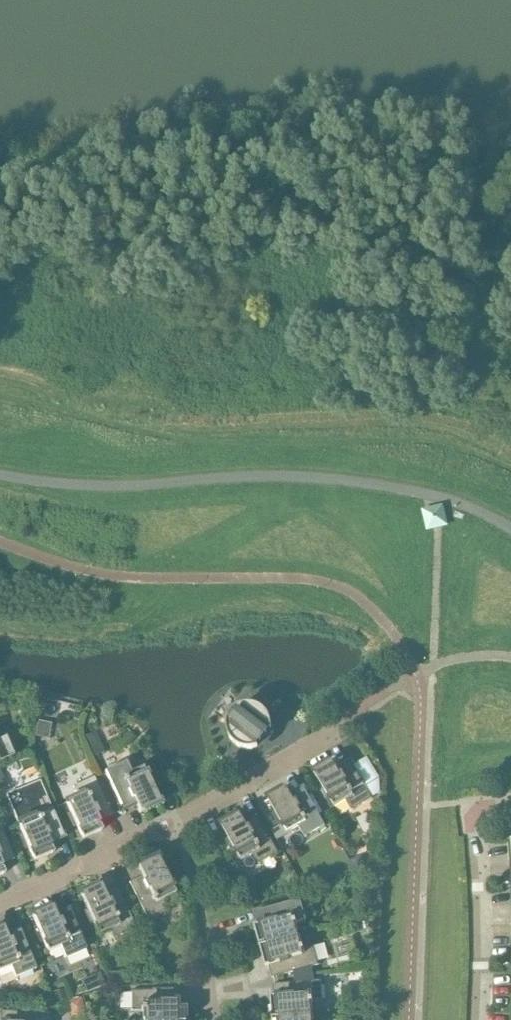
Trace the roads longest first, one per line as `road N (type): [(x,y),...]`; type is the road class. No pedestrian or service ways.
road 1 (residential): [(348,716),(174,819),(0,898)]
road 2 (residential): [(510,803),(471,810),(477,1019)]

